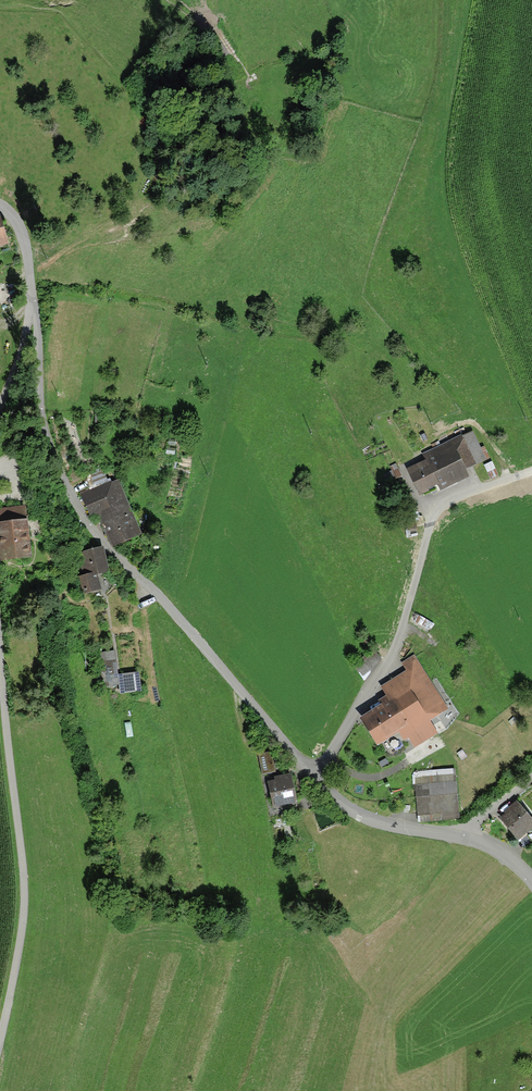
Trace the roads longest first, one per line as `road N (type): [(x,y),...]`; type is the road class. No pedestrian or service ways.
road 1 (residential): [(313,777),(62,494),(39,401),(33,302)]
road 2 (residential): [(531,469),(436,507),(384,669),(313,777)]
road 3 (residential): [(0,703),(23,873),(0,1029)]
road 4 (residential): [(448,834),(371,820),(313,777)]

